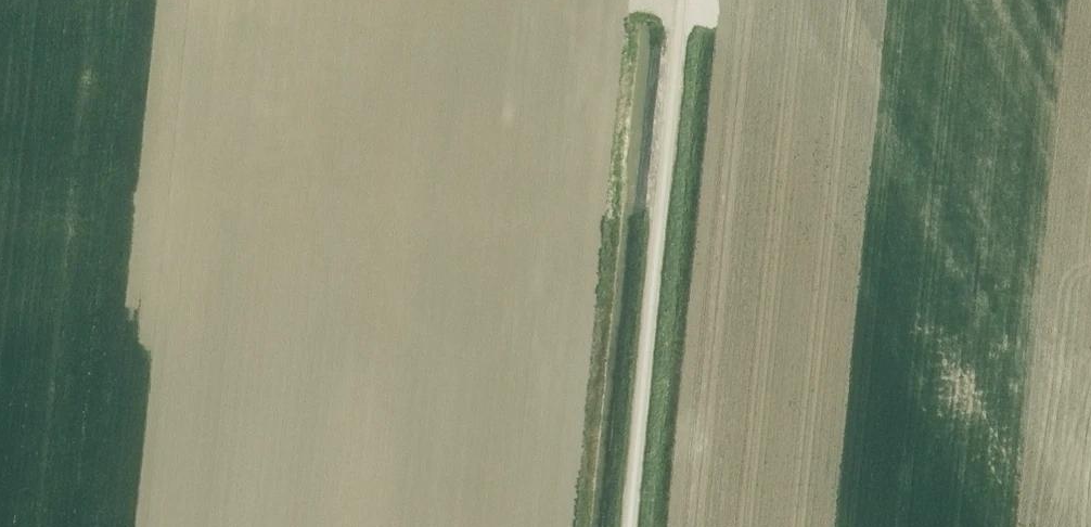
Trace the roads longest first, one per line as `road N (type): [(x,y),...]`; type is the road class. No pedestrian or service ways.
road 1 (unclassified): [(624,526),(674,0)]

